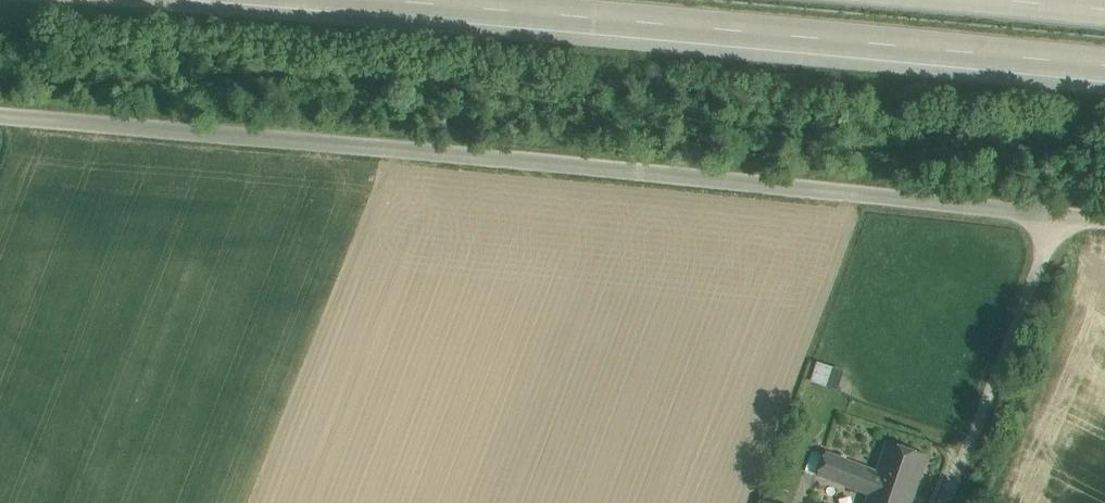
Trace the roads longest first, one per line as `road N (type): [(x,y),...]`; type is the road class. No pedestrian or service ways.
road 1 (unclassified): [(0,127),(765,180),(1104,220)]
road 2 (motorway): [(375,0),(1104,66)]

